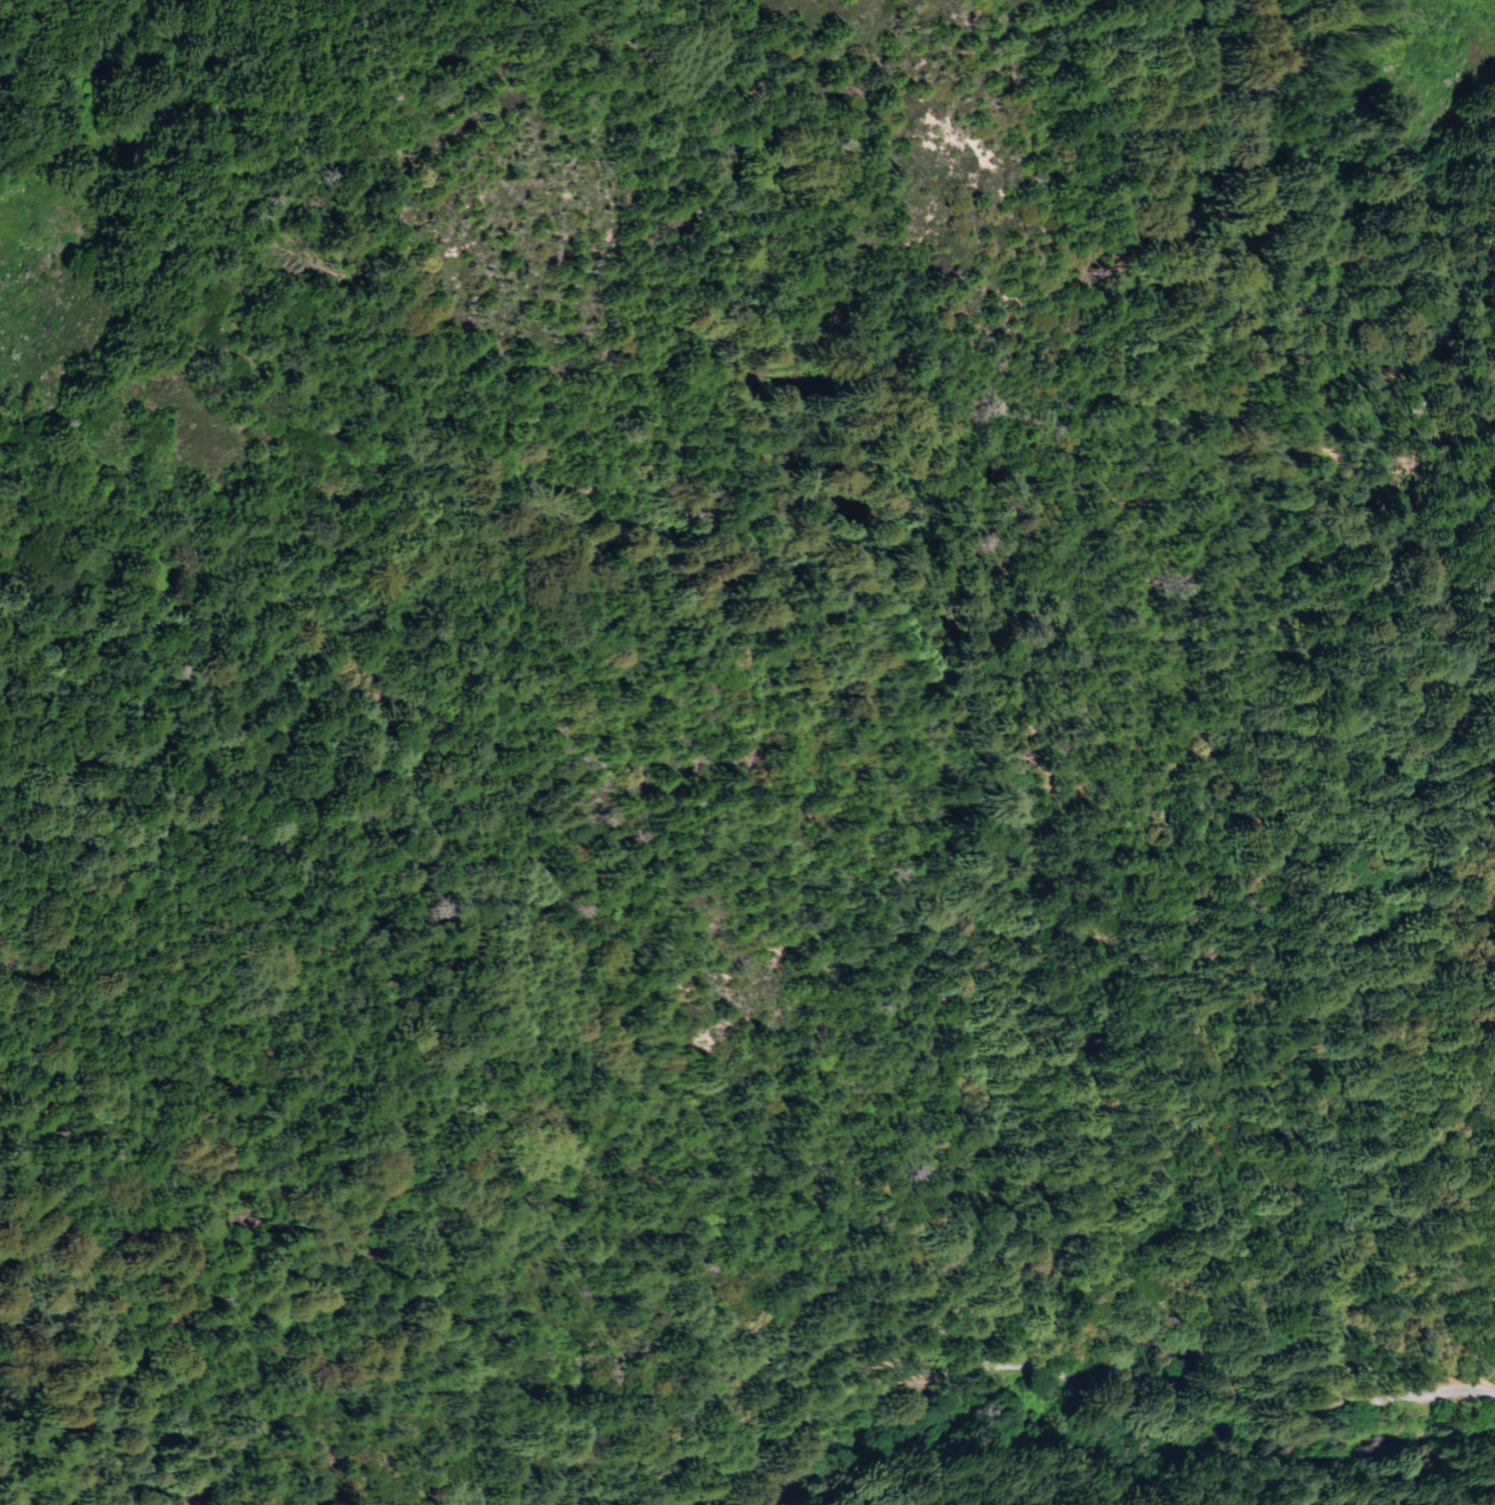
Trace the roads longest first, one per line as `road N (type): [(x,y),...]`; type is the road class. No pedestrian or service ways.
road 1 (residential): [(732,1504),(768,1471),(874,1401),(917,1384),(1077,1380),(1166,1399),(1234,1392),(1337,1410),(1418,1395),(1494,1401)]

